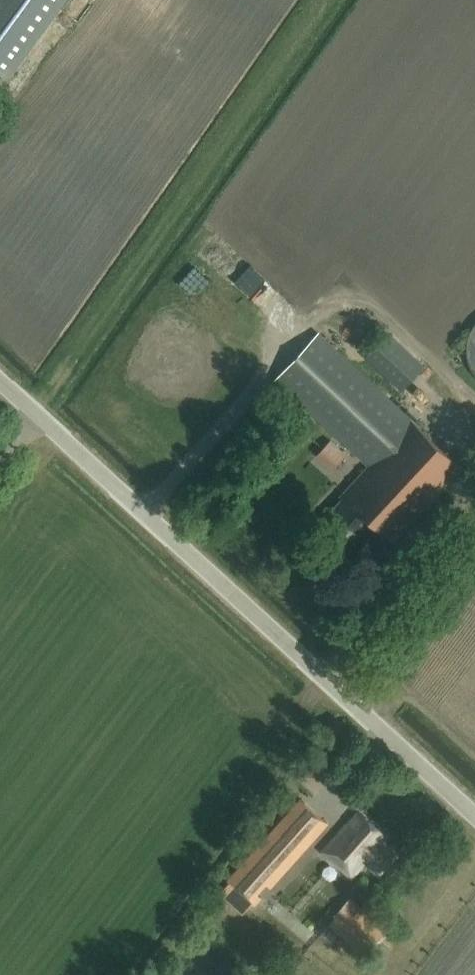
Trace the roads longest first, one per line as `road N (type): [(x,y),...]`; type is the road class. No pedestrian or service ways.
road 1 (unclassified): [(474,815),(0,381)]

